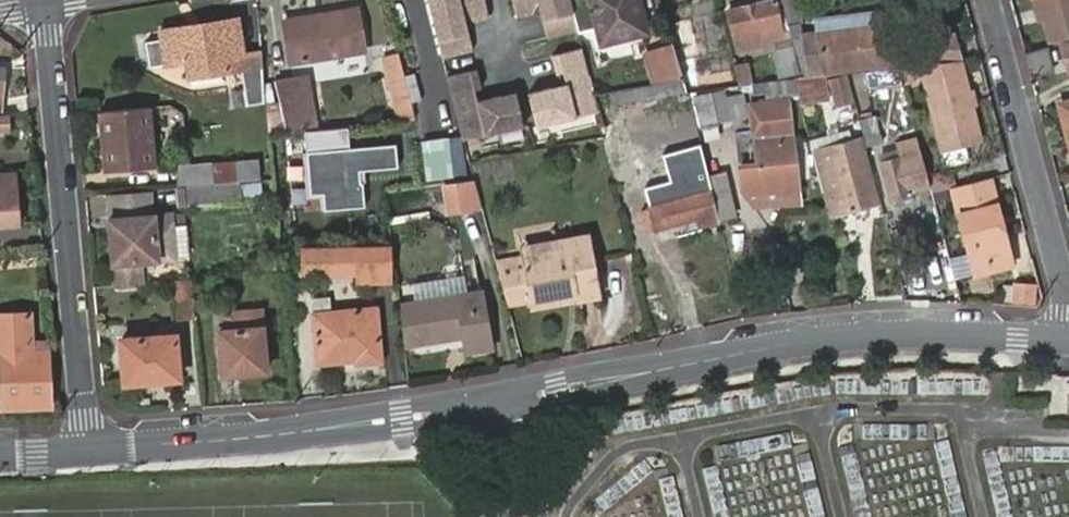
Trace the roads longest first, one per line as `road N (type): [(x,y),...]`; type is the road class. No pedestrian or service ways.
road 1 (tertiary): [(486,404),(857,335),(1068,341)]
road 2 (residential): [(87,449),(46,4)]
road 3 (tertiary): [(87,449),(315,430),(486,404)]
road 4 (residential): [(1068,324),(985,0)]

